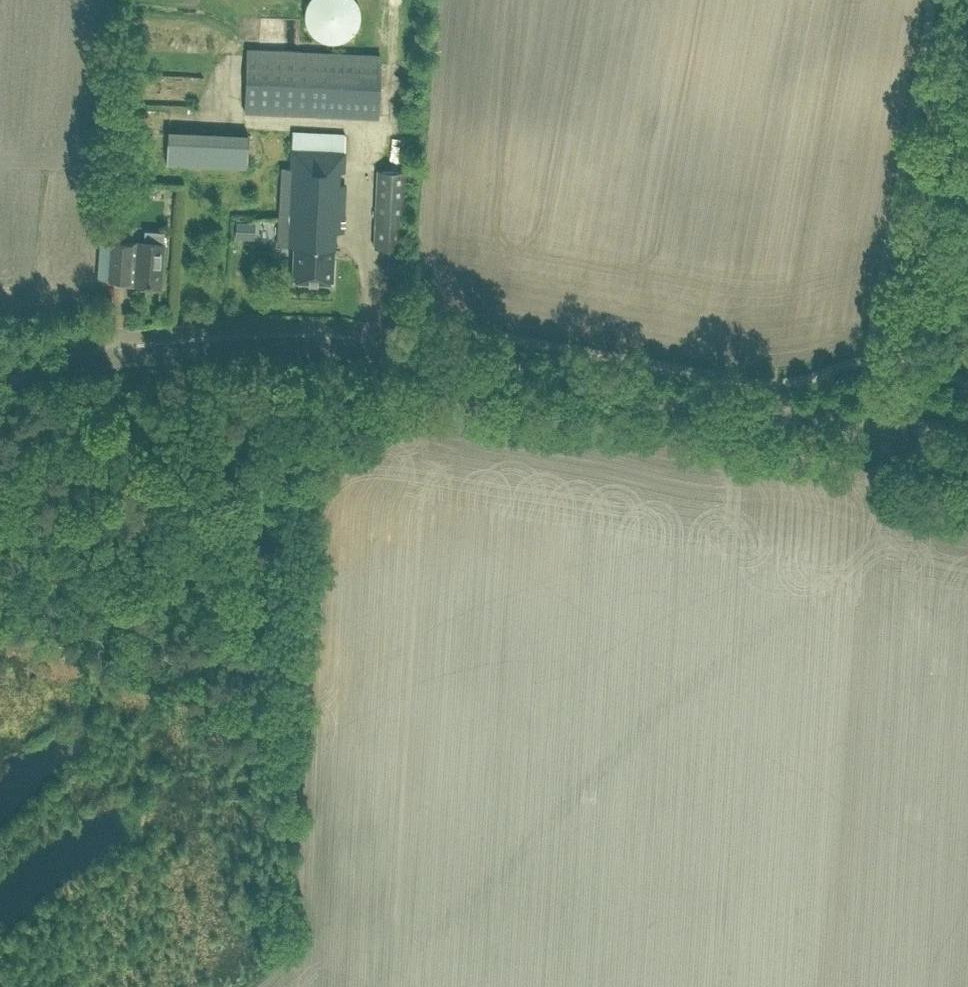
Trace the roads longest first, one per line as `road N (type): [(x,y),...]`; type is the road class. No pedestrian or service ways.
road 1 (tertiary): [(893,438),(409,358),(240,353),(0,373)]
road 2 (tertiary): [(893,438),(967,33)]

